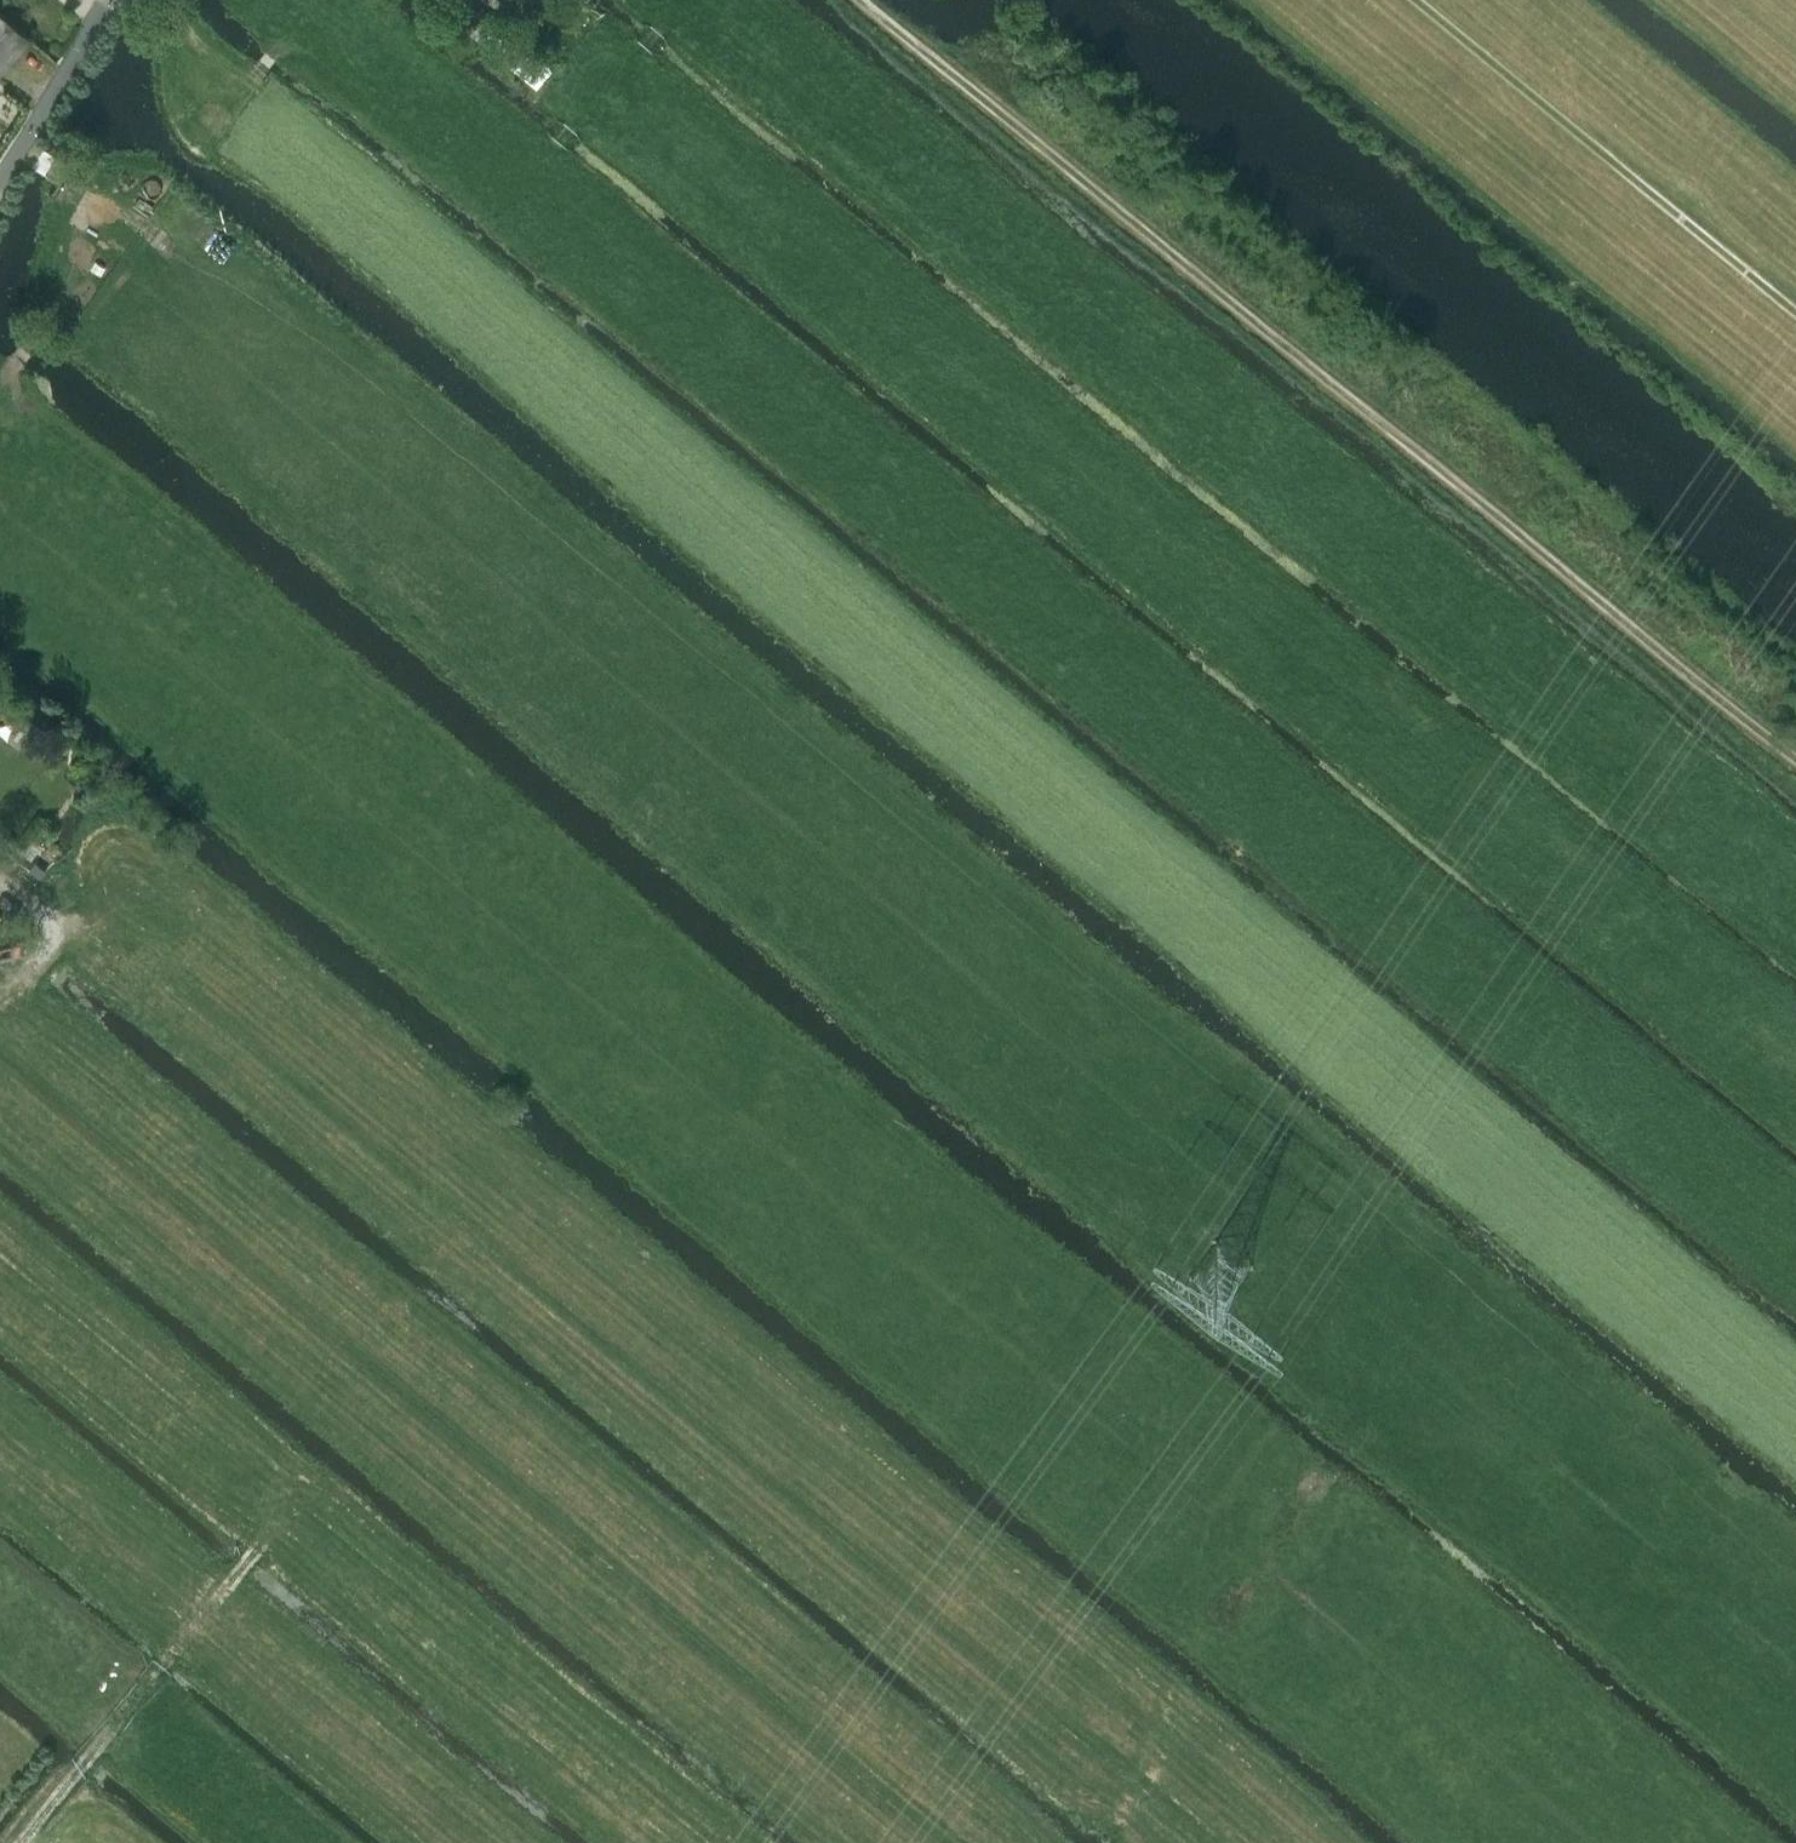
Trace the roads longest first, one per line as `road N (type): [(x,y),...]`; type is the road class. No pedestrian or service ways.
road 1 (track): [(1795,318),(1410,0)]
road 2 (track): [(18,1842),(227,1578)]
road 3 (unclassified): [(0,181),(113,0)]

